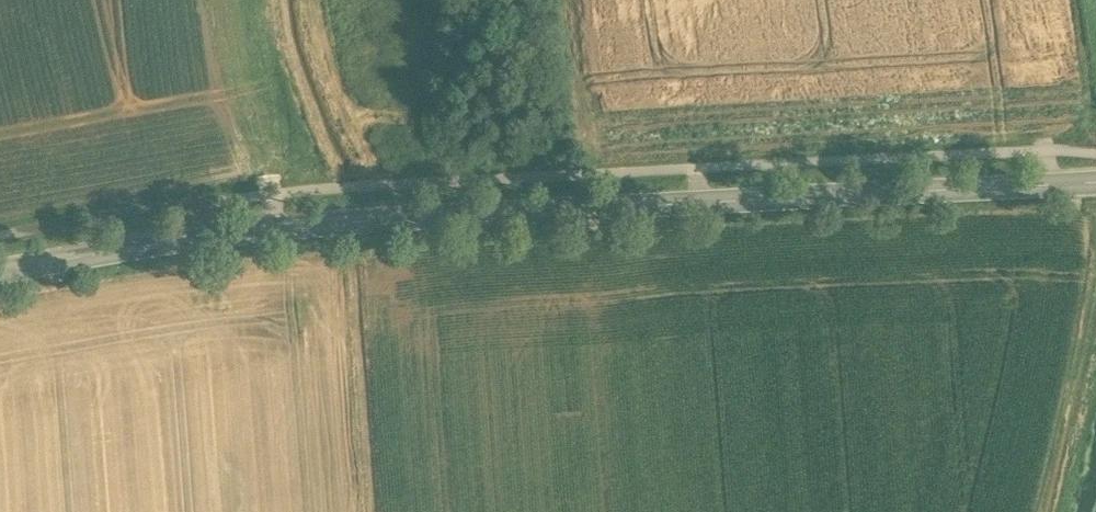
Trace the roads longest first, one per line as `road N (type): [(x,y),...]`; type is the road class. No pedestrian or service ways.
road 1 (tertiary): [(0,271),(347,222),(1095,182)]

